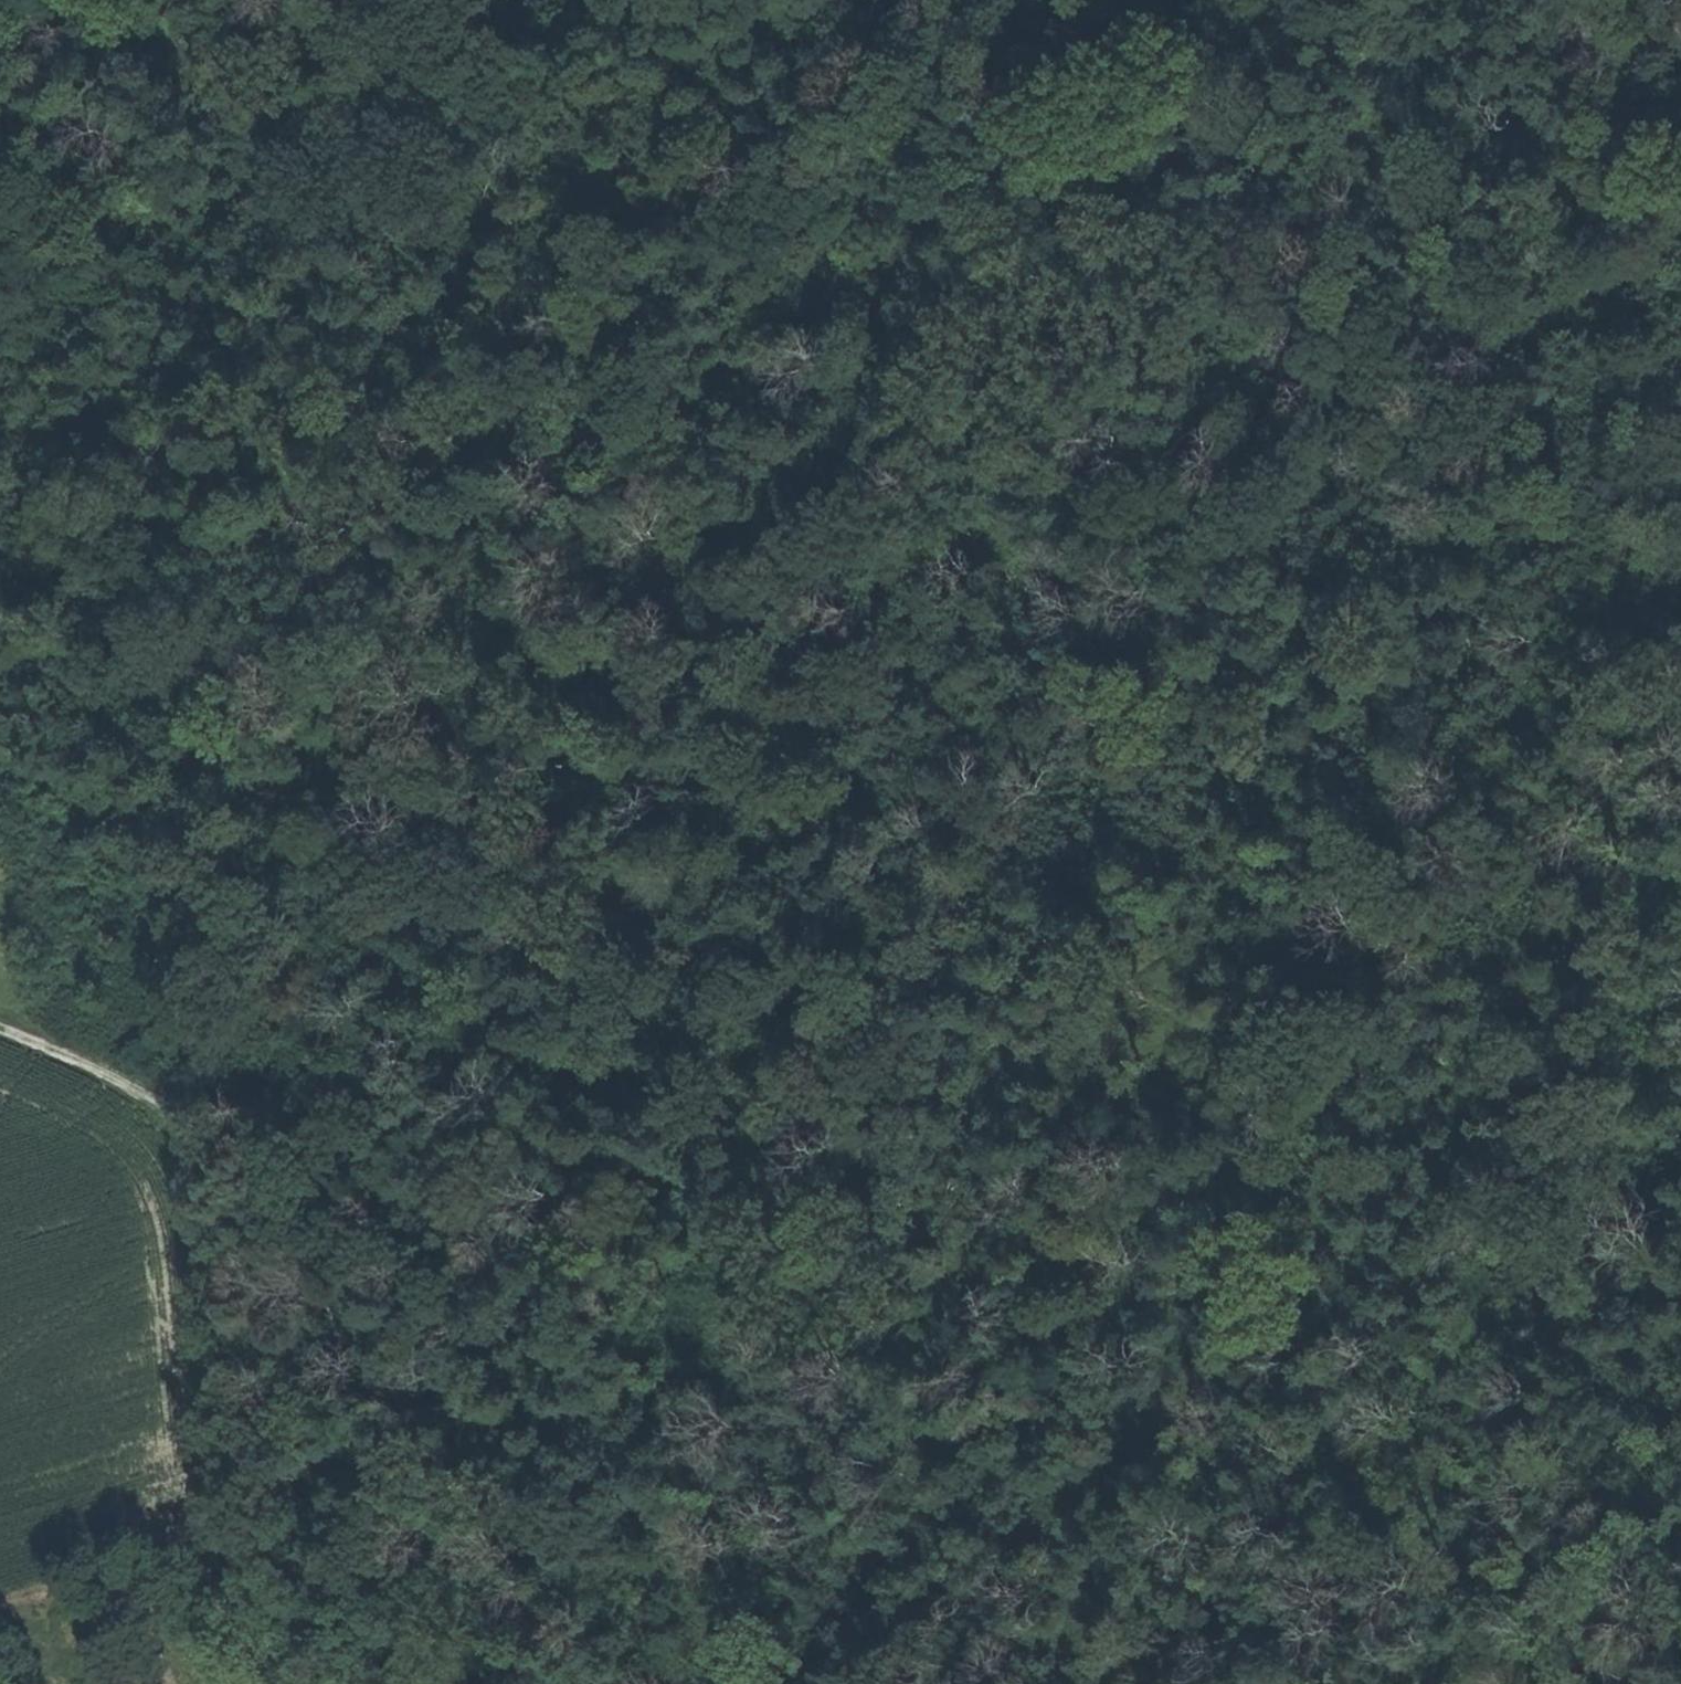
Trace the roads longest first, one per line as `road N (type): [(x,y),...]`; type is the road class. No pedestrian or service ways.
road 1 (track): [(0,1030),(186,1113),(197,1145)]

